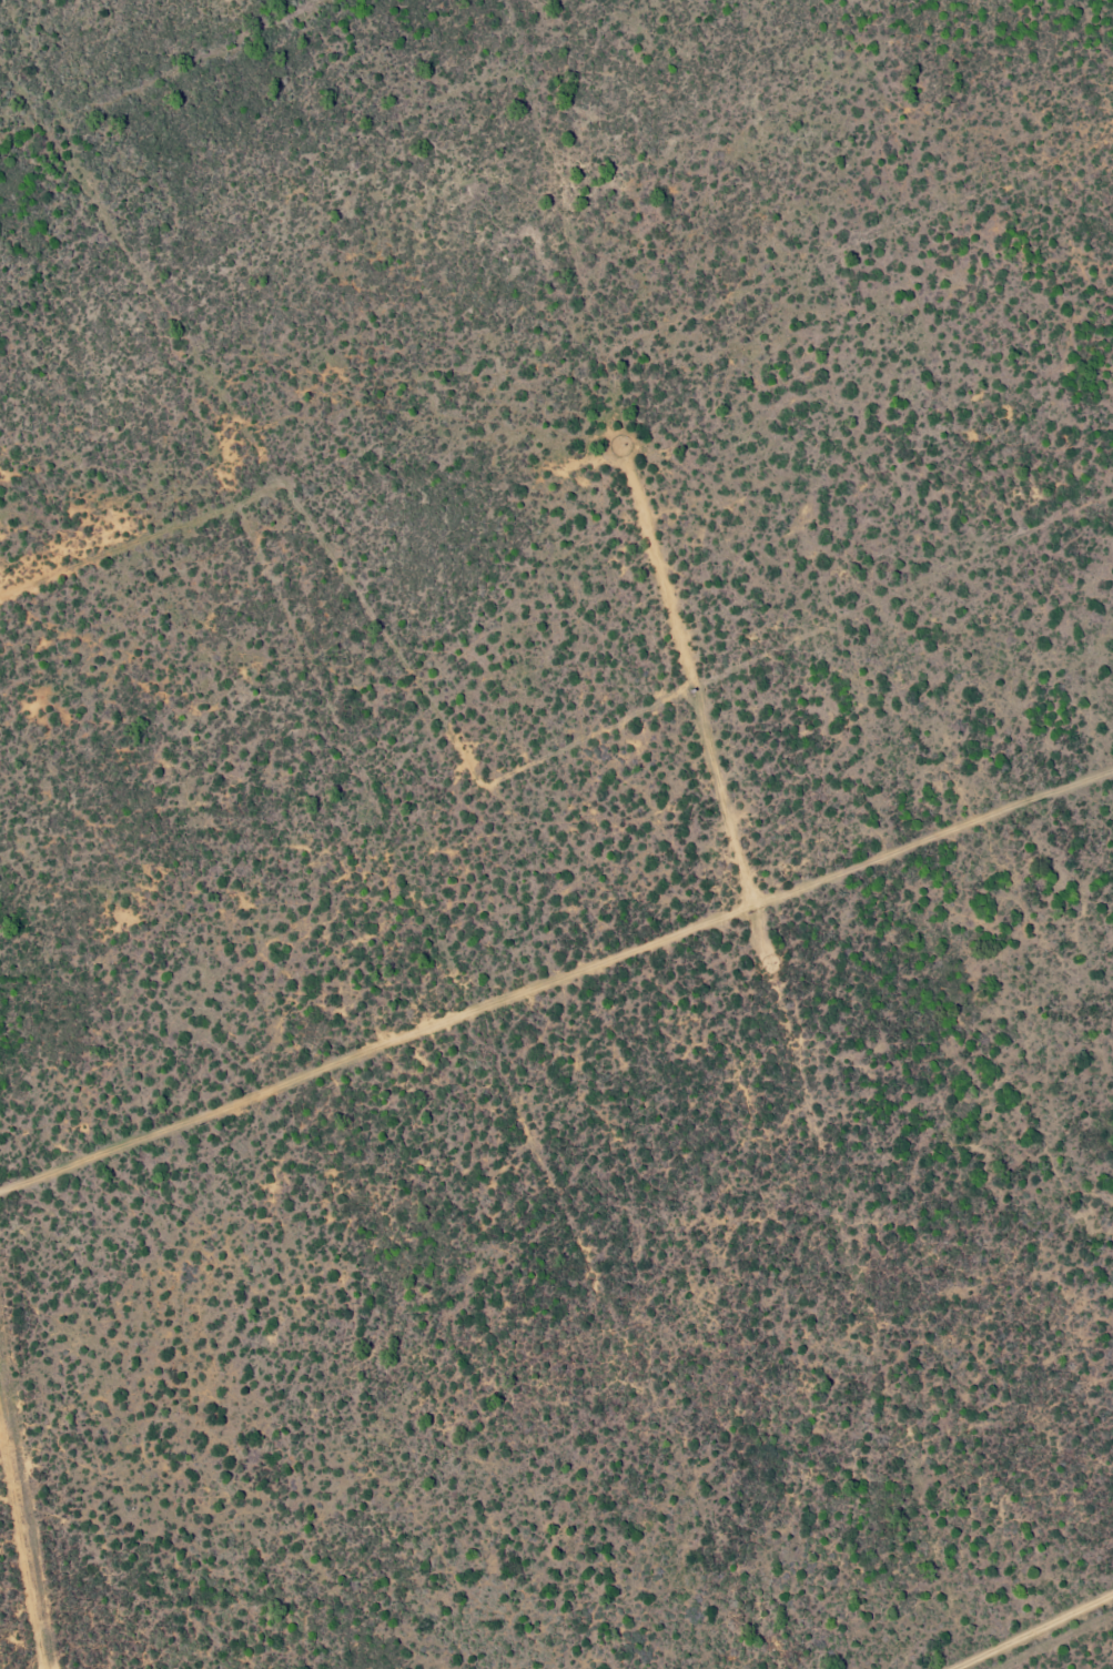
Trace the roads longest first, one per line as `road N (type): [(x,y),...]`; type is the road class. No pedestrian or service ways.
road 1 (residential): [(977,1668),(1112,1601)]

